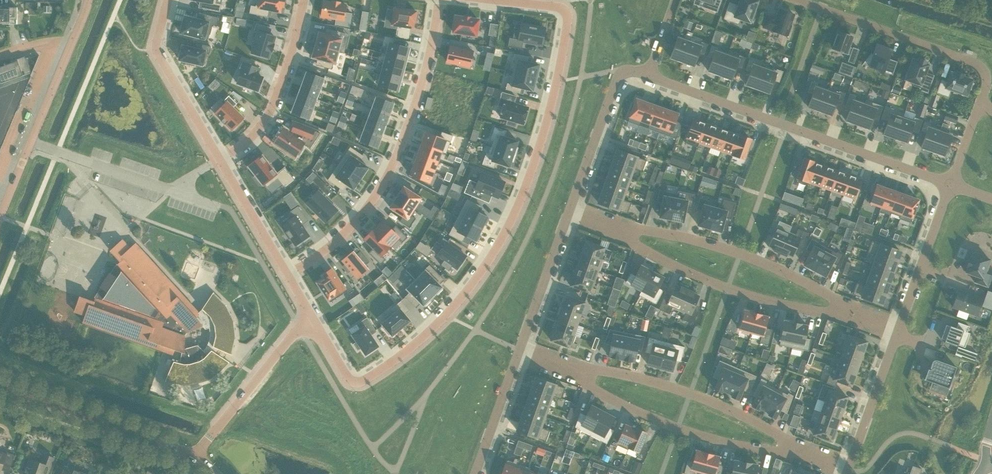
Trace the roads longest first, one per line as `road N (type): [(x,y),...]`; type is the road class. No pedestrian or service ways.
road 1 (residential): [(314,319),(349,378),(362,381),(446,315),(503,236),(544,133),(568,20),(557,6),(499,0)]
road 2 (residential): [(287,274),(342,235),(384,180),(412,113),(439,0)]
road 3 (residential): [(950,184),(648,75)]
road 4 (residential): [(950,184),(986,86),(983,68),(797,0)]
road 5 (residential): [(847,309),(740,294),(656,257),(628,231)]
road 6 (residential): [(847,309),(756,259),(628,231)]
road 7 (residential): [(578,372),(615,403),(659,423),(721,443),(792,450)]
road 8 (residential): [(792,450),(706,401),(578,372)]
road 9 (unclassified): [(196,457),(0,387)]
road 10 (residential): [(0,216),(72,39)]
road 11 (residential): [(219,159),(268,116),(303,0)]
road 12 (residential): [(196,457),(314,319)]
road 13 (residential): [(219,159),(155,47),(167,0)]
road 14 (residential): [(648,75),(633,72),(617,82),(569,211)]
road 15 (residential): [(899,328),(950,184)]
road 16 (residential): [(849,469),(899,328)]
road 17 (residential): [(569,211),(519,350)]
road 18 (residential): [(287,274),(219,159)]
road 19 (residential): [(519,350),(474,473)]

